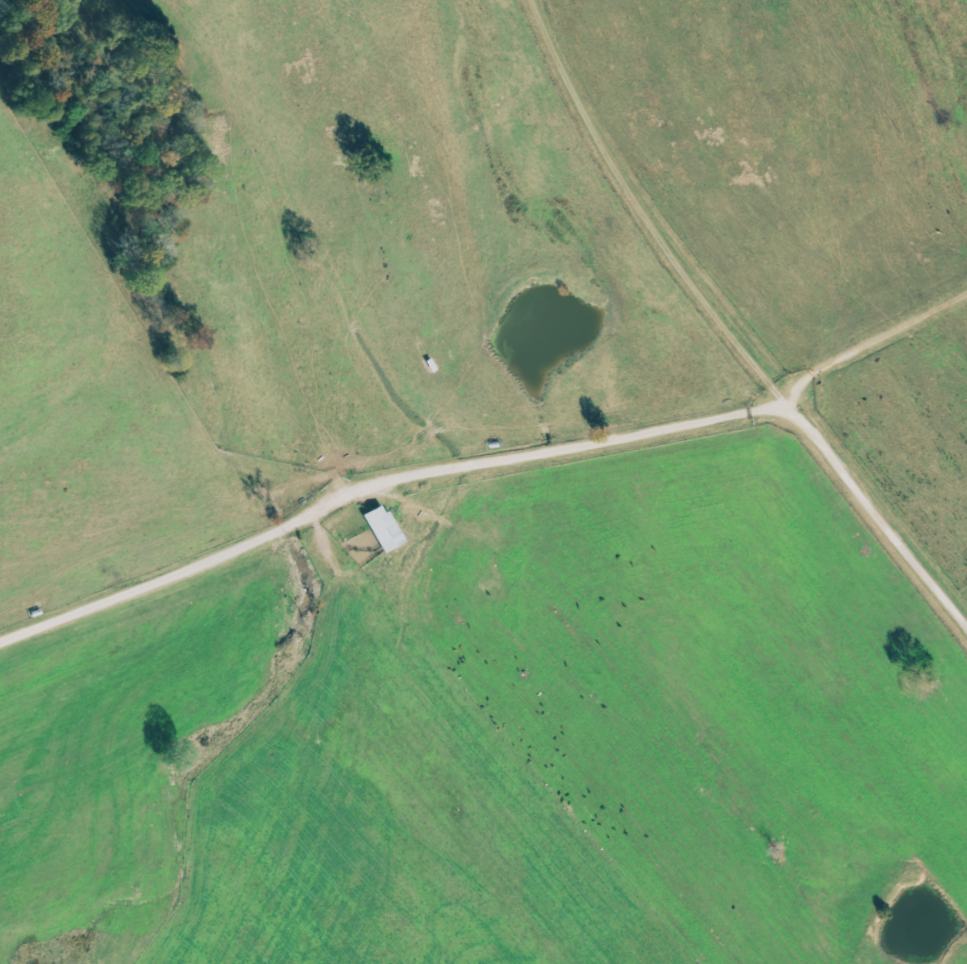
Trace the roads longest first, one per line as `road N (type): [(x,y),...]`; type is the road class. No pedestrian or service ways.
road 1 (residential): [(785,405),(585,177),(525,0)]
road 2 (residential): [(966,629),(785,405)]

